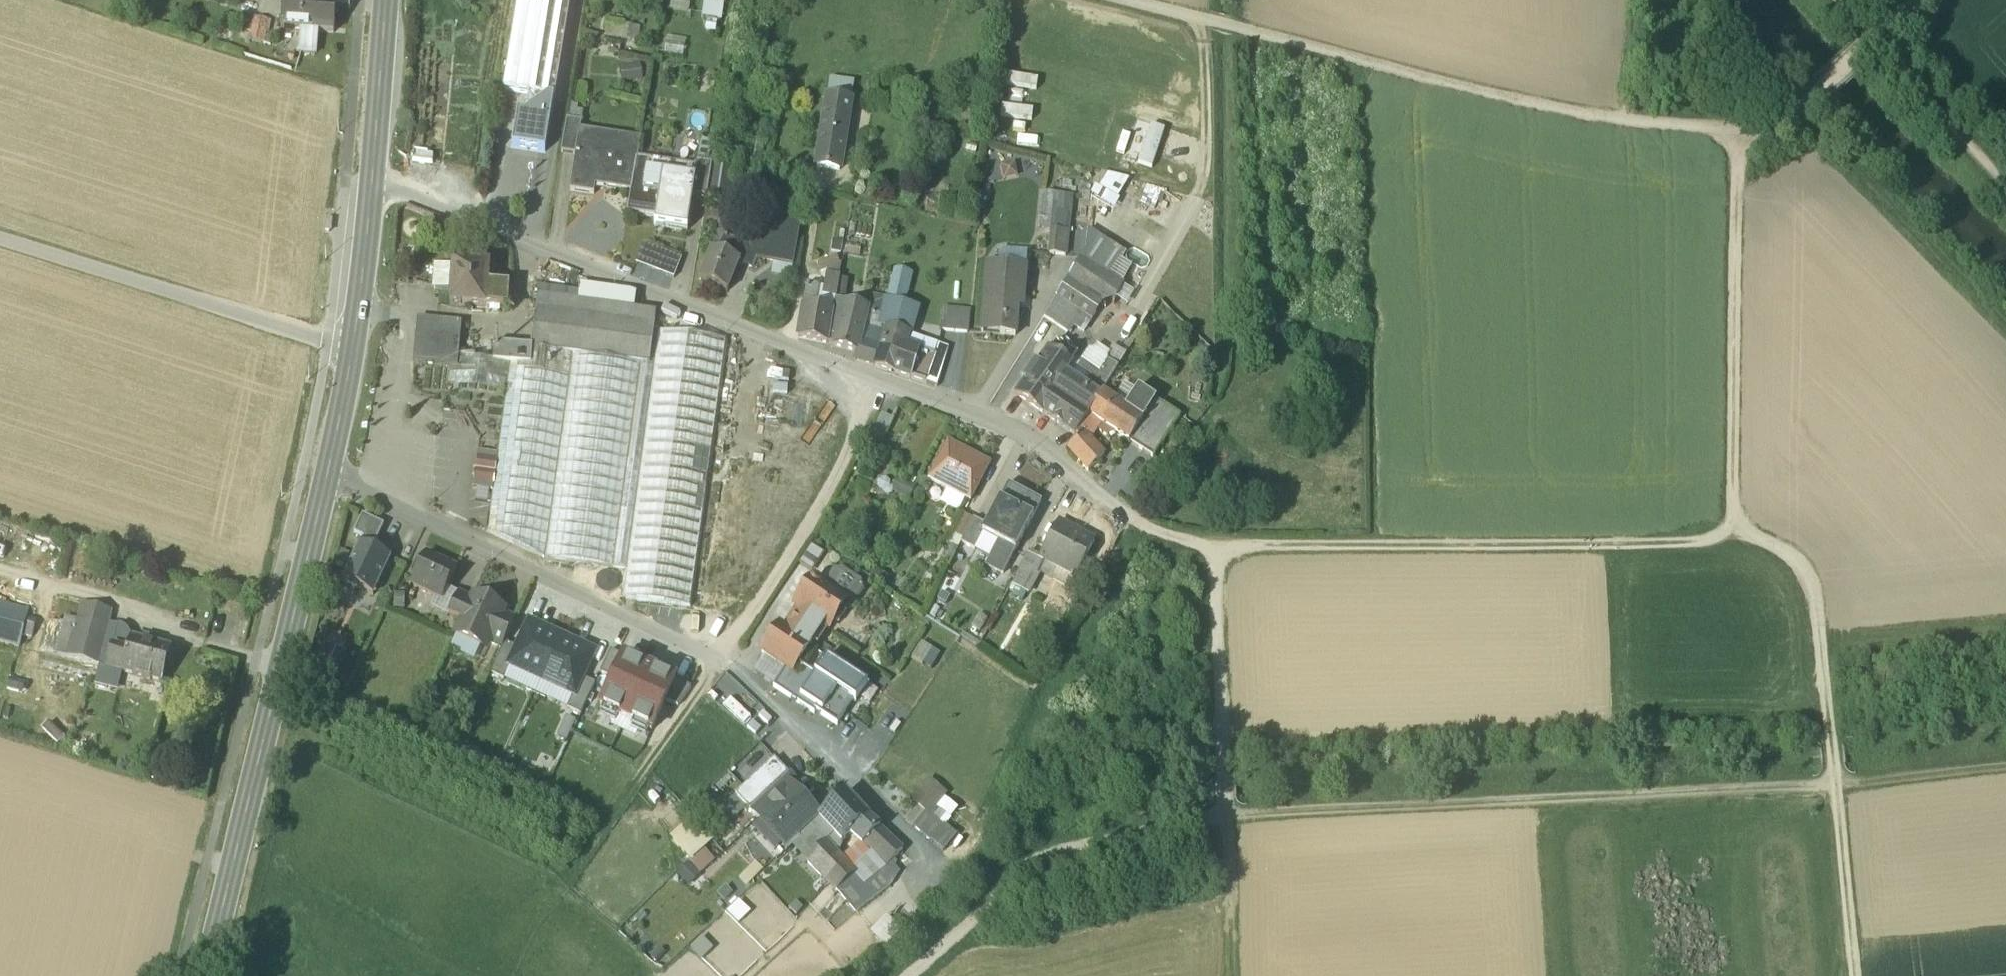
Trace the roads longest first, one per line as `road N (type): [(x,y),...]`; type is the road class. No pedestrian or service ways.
road 1 (track): [(1749,135),(1740,540),(1796,549),(1826,583),(1833,744),(1863,975)]
road 2 (residential): [(372,186),(989,417),(1074,472),(1136,528)]
road 3 (track): [(1120,0),(1597,118),(1749,135),(1819,104),(1879,40)]
road 4 (residential): [(328,475),(733,670),(943,871)]
road 5 (track): [(1843,790),(1234,817)]
road 6 (track): [(1221,556),(1705,548),(1740,540)]
road 7 (primary): [(207,975),(328,475)]
road 8 (residential): [(0,244),(352,351)]
road 9 (track): [(1234,817),(1035,869),(923,975)]
road 10 (track): [(1221,556),(1219,722),(1234,817)]
road 11 (primary): [(372,186),(386,0)]
road 12 (track): [(1879,40),(2005,177)]
road 13 (primary): [(352,351),(372,186)]
road 14 (track): [(1843,790),(2005,772)]
road 15 (track): [(1234,817),(1240,975)]
road 16 (primary): [(328,475),(352,351)]
road 17 (track): [(1625,122),(1639,0)]

